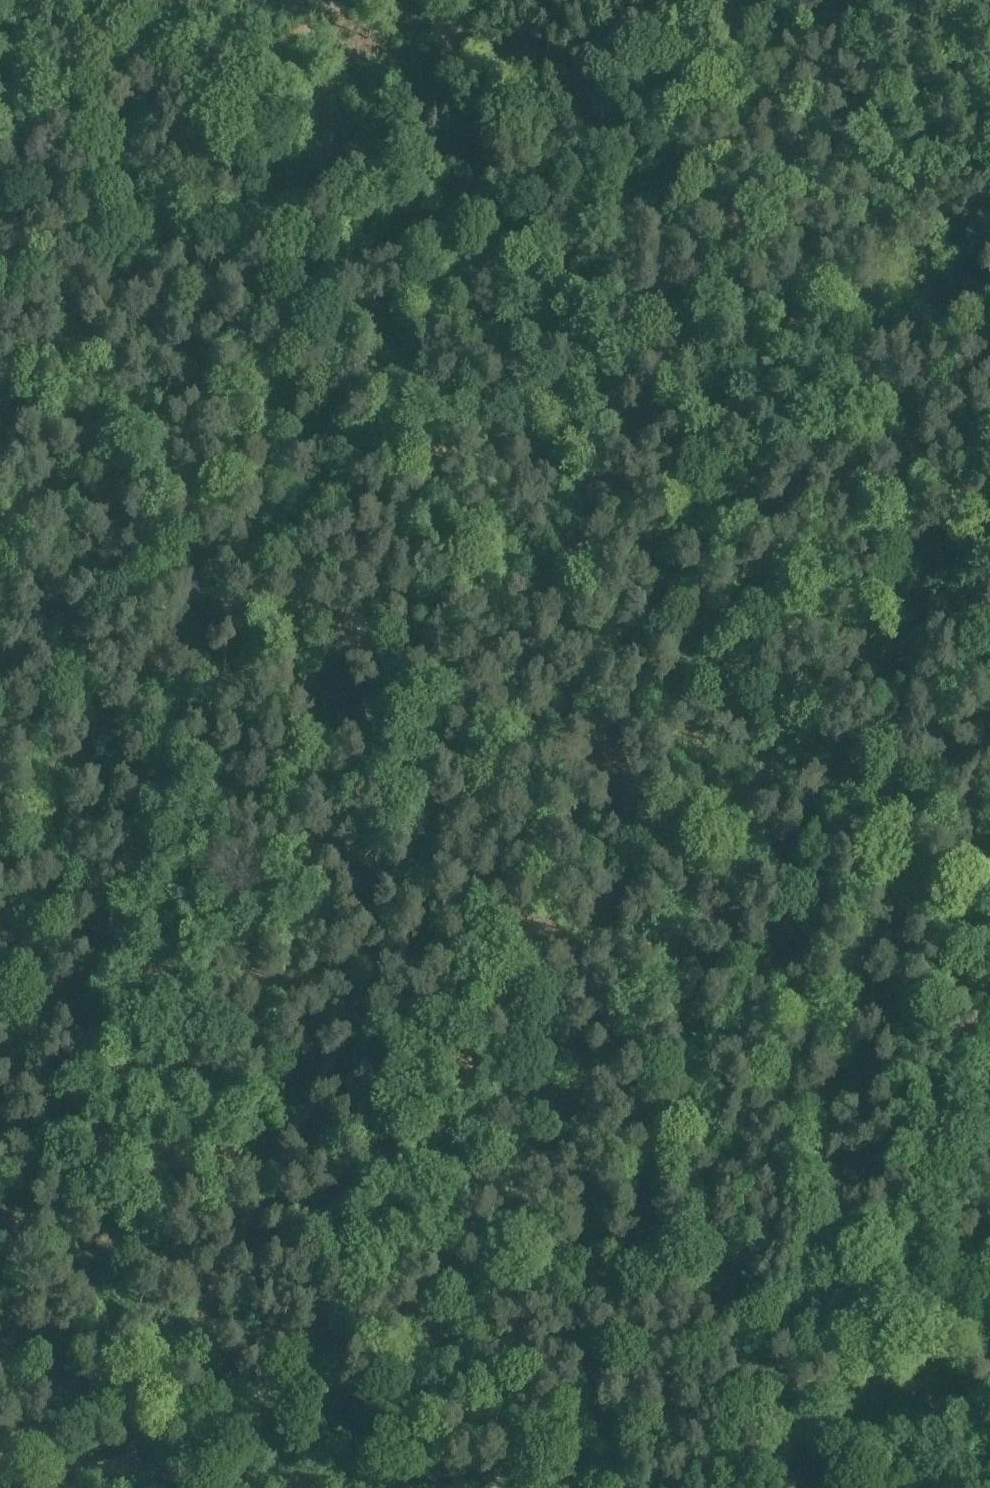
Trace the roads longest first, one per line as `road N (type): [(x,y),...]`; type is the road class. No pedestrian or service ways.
road 1 (track): [(673,1487),(0,1445)]

